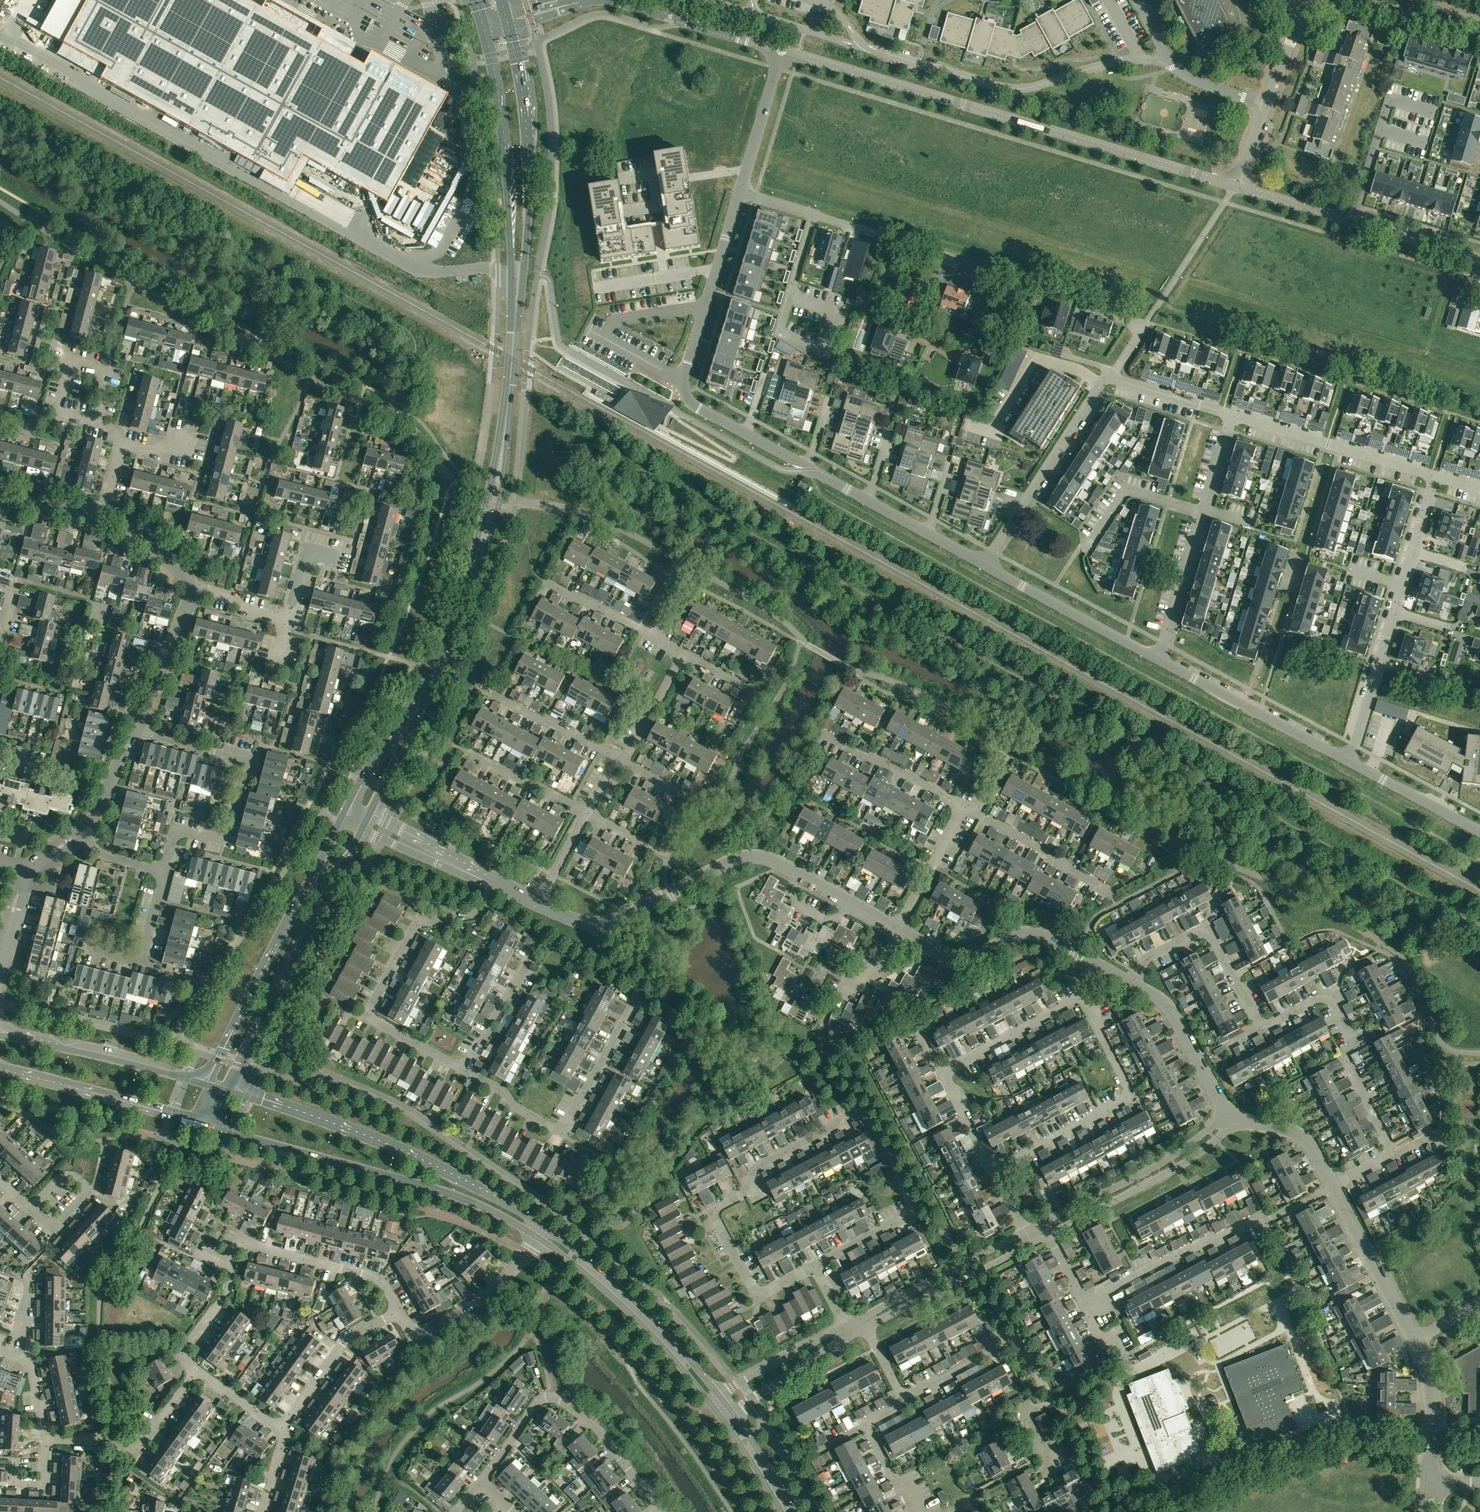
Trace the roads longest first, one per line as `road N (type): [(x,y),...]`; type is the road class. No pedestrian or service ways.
road 1 (unclassified): [(1234,186),(781,50)]
road 2 (residential): [(467,1072),(562,1133),(640,992),(602,953),(598,924)]
road 3 (tertiary): [(204,1125),(467,1200),(539,1238)]
road 4 (tertiary): [(545,1229),(354,1130),(229,1091)]
road 5 (residential): [(813,1266),(758,1297),(712,1212),(744,1194),(756,1167),(862,1111)]
road 6 (residential): [(195,1369),(179,1357),(223,1299),(242,1237),(378,1279),(399,1310)]
road 7 (secondary): [(512,346),(529,160),(507,16)]
road 8 (unclassified): [(898,929),(753,856),(598,924)]
road 9 (secondary): [(438,665),(492,506),(512,346)]
road 10 (secondary): [(483,22),(507,174),(512,346)]
road 11 (residential): [(496,883),(476,914),(416,924),(365,1016),(467,1072)]
road 12 (residential): [(865,48),(1010,88),(1121,61),(1171,62)]
road 13 (residential): [(164,872),(176,828),(225,840),(252,760),(134,729)]
road 14 (secondary): [(340,820),(208,1085)]
road 15 (secondary): [(229,1091),(362,829)]
road 16 (residential): [(740,191),(683,382),(692,404),(745,433)]
road 17 (residential): [(1083,1303),(1333,1187)]
road 18 (residential): [(904,1398),(1018,1337),(1053,1401),(1025,1416),(1042,1449)]
road 19 (residential): [(480,1481),(536,1405),(554,1398),(598,1431),(658,1511)]
road 20 (residential): [(994,1170),(1132,1093),(1082,996)]
road 21 (residential): [(1479,259),(1234,186)]
road 22 (tertiary): [(719,1396),(633,1301),(545,1229)]
road 23 (tertiary): [(539,1238),(626,1310),(709,1402)]
road 24 (residential): [(813,1266),(914,1212),(862,1111)]
road 25 (residential): [(986,565),(1110,378)]
road 26 (unclassified): [(1050,1234),(1192,1158),(1240,1120)]
road 27 (unclassified): [(1099,966),(1037,934),(962,957),(898,929)]
road 28 (unclassified): [(1228,1113),(1171,1157),(1043,1222)]
road 29 (residential): [(1160,660),(1350,761)]
road 30 (secondary): [(208,1085),(0,1036)]
road 31 (residential): [(1260,1029),(1205,927),(1147,957),(1132,984)]
road 32 (secondary): [(0,1070),(204,1125)]
road 33 (residential): [(1233,416),(1433,476)]
road 34 (residential): [(986,565),(1160,660)]
road 35 (residential): [(46,1440),(139,1450),(195,1369)]
road 36 (residential): [(1394,1155),(1343,1050),(1354,1043),(1328,993)]
road 37 (unclassified): [(1025,1231),(861,1318)]
road 38 (unclassified): [(865,1327),(1031,1244)]
road 39 (residential): [(1402,583),(1350,761)]
road 40 (unclassified): [(781,50),(611,0)]
road 41 (unclassified): [(1415,1341),(1333,1187)]
road 42 (residential): [(280,1430),(344,1342),(399,1310)]
road 43 (residential): [(1112,893),(964,806)]
road 44 (residential): [(740,191),(899,241)]
road 45 (residential): [(399,1310),(413,1334),(449,1318),(526,1255)]
road 46 (unclassified): [(1228,1113),(1173,1013),(1132,984)]
road 47 (secondary): [(438,665),(350,803)]
road 48 (secondary): [(370,813),(438,665)]
road 49 (residential): [(964,806),(822,733)]
road 50 (residential): [(942,1071),(1082,996)]
road 51 (residential): [(684,653),(544,581)]
road 52 (residential): [(1204,511),(1160,660)]
road 53 (residential): [(134,729),(192,587)]
road 54 (residential): [(617,758),(485,690)]
road 55 (residential): [(1089,546),(1129,489),(1204,511)]
road 56 (residential): [(1350,761),(1479,832)]
road 57 (residential): [(781,50),(740,191)]
road 58 (unclassified): [(362,829),(496,883)]
road 59 (unclassified): [(845,1326),(719,1396)]
road 60 (unclassified): [(496,883),(370,813)]
road 61 (residential): [(97,423),(110,372),(73,362),(61,413)]
road 62 (unclassified): [(1433,1481),(1432,1393),(1415,1341)]
road 63 (unclassified): [(734,1414),(850,1336)]
road 64 (residential): [(898,929),(964,806)]
road 65 (residential): [(588,813),(465,750)]
road 66 (residential): [(467,1072),(532,951)]
road 67 (residential): [(1110,378),(1233,416)]
road 68 (residential): [(624,762),(684,653)]
road 69 (unclassified): [(1333,1187),(1302,1137),(1240,1120)]
road 70 (residential): [(824,1022),(843,993),(880,966),(898,929)]
road 71 (residential): [(192,587),(122,521),(100,512)]

